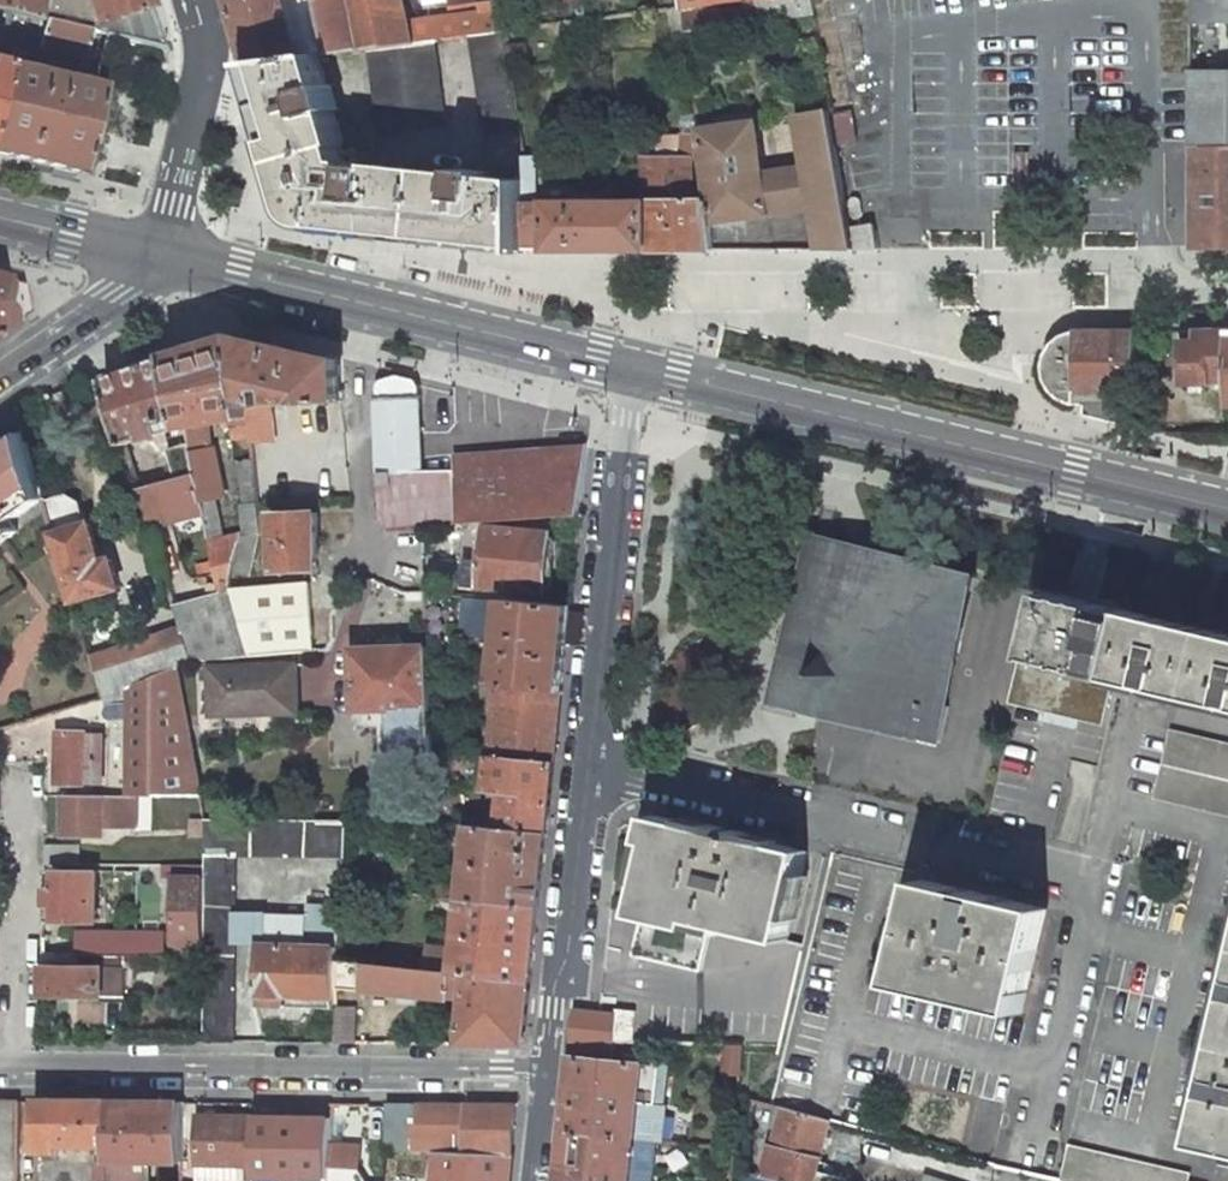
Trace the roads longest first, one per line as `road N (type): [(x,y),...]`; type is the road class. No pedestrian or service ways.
road 1 (residential): [(550,1076),(631,367)]
road 2 (primary): [(631,367),(1227,511)]
road 3 (residential): [(550,1076),(16,1069)]
road 4 (primary): [(159,256),(631,367)]
road 5 (residential): [(22,766),(16,1069)]
road 6 (tertiary): [(159,256),(199,81),(190,0)]
road 7 (secondary): [(0,377),(159,256)]
road 8 (primary): [(159,256),(0,219)]

